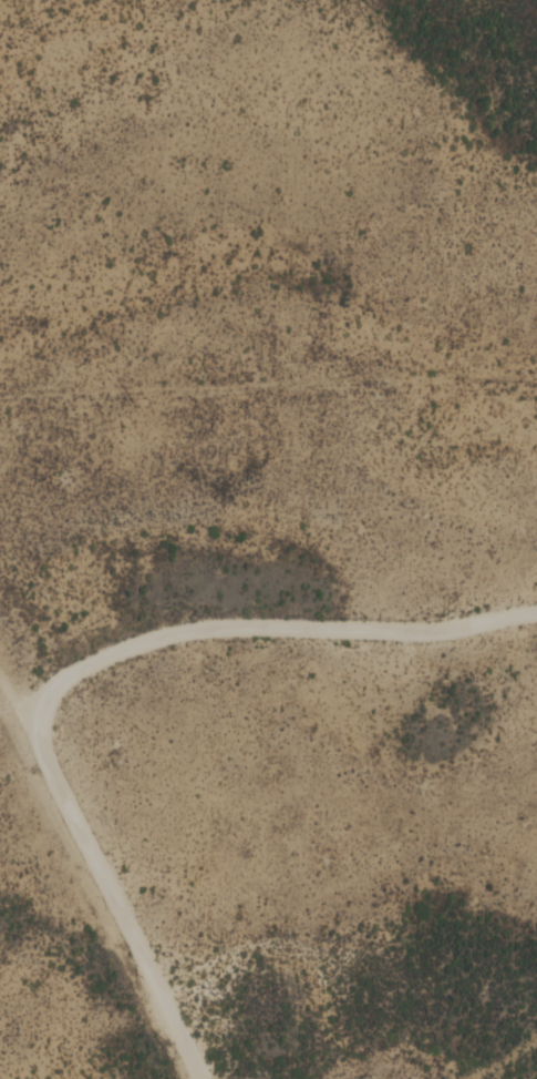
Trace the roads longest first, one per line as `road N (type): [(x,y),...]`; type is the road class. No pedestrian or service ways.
road 1 (track): [(0,713),(149,639),(193,629),(427,629),(536,617)]
road 2 (track): [(27,703),(37,745),(151,964),(197,1078)]

